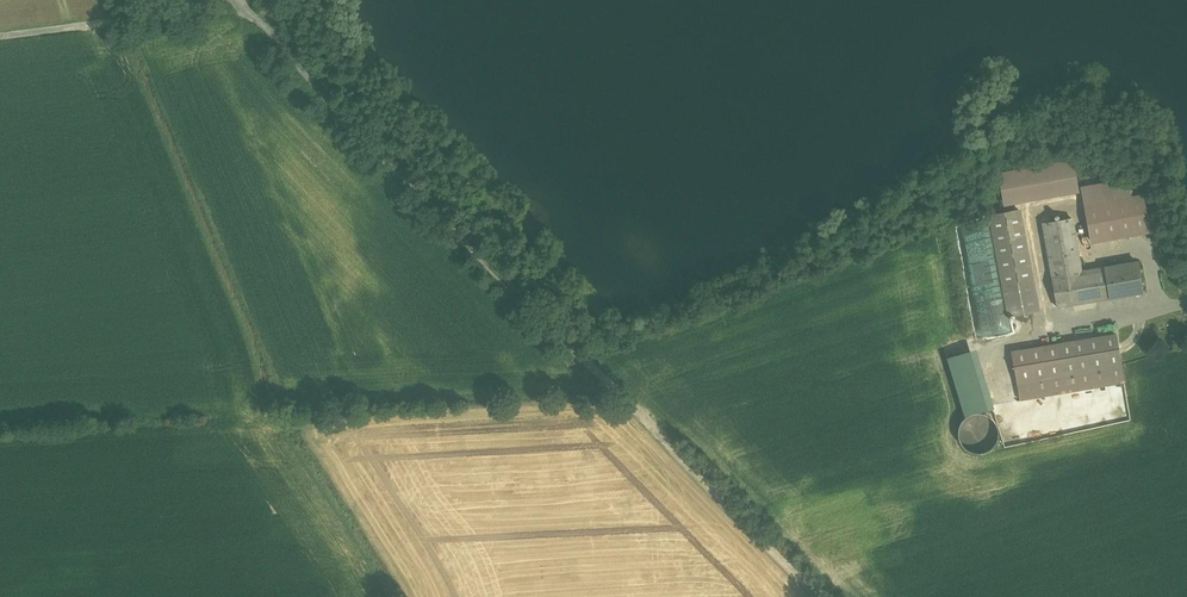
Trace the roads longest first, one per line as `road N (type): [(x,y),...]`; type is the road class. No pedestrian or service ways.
road 1 (track): [(227,0),(541,330),(827,596)]
road 2 (track): [(215,0),(0,35)]

